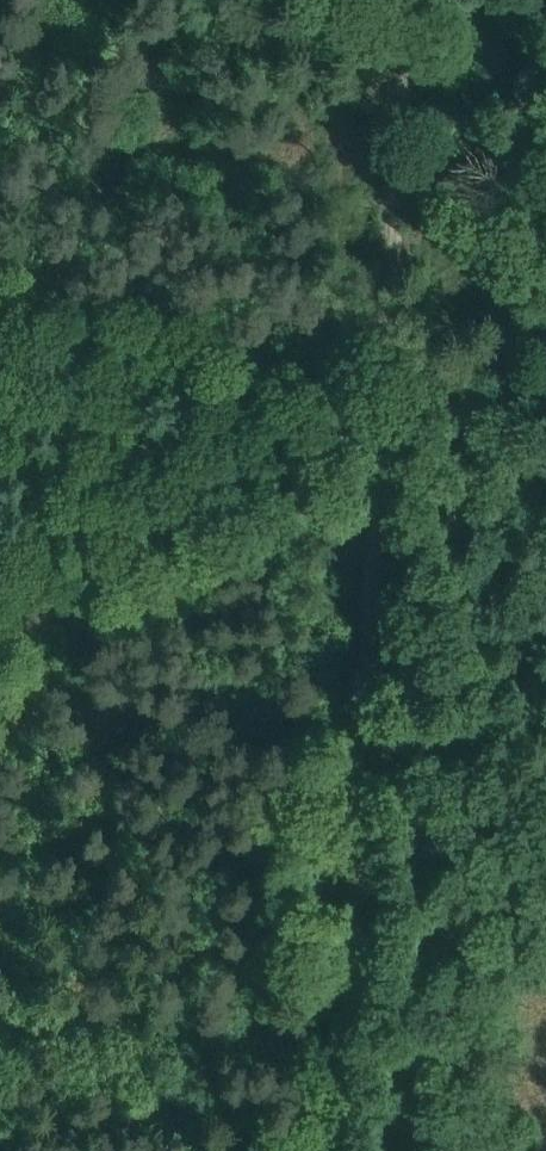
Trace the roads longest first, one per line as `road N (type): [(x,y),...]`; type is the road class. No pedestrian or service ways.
road 1 (track): [(384,416),(339,1150)]
road 2 (track): [(0,646),(384,416)]
road 3 (track): [(408,0),(384,416)]
road 4 (track): [(384,416),(545,320)]

